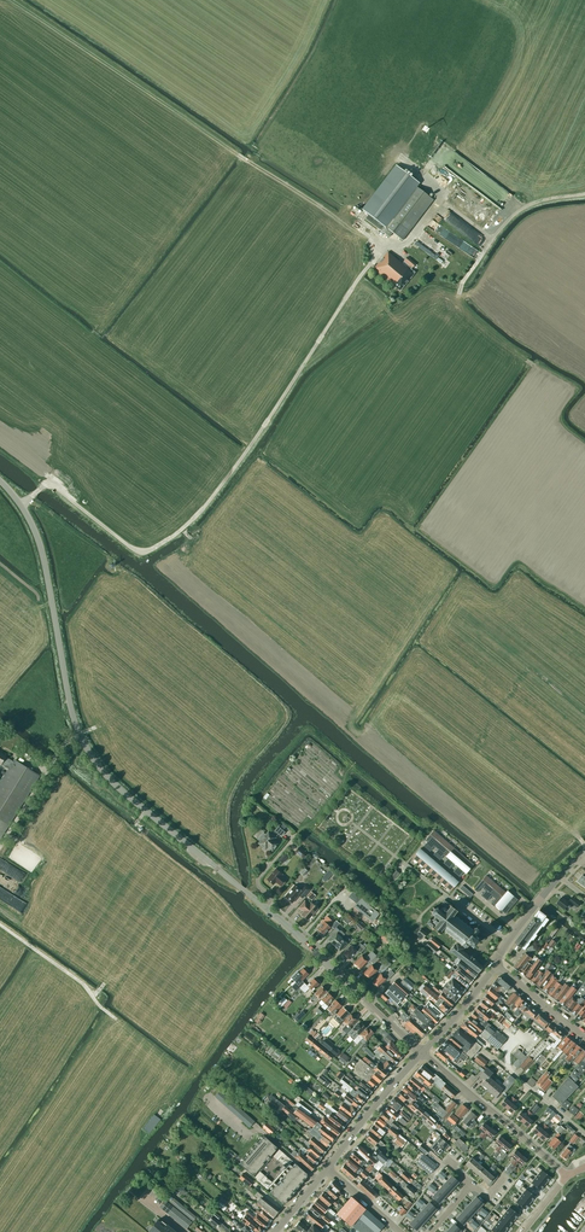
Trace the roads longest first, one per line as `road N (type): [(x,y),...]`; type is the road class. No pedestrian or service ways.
road 1 (tertiary): [(265,907),(90,754),(68,701),(38,540),(0,481)]
road 2 (tertiary): [(423,1053),(265,907)]
road 3 (unclassified): [(566,1176),(423,1053)]
road 4 (track): [(234,152),(382,248)]
road 5 (track): [(0,924),(83,983),(116,1018)]
road 6 (tertiary): [(328,1168),(423,1053)]

